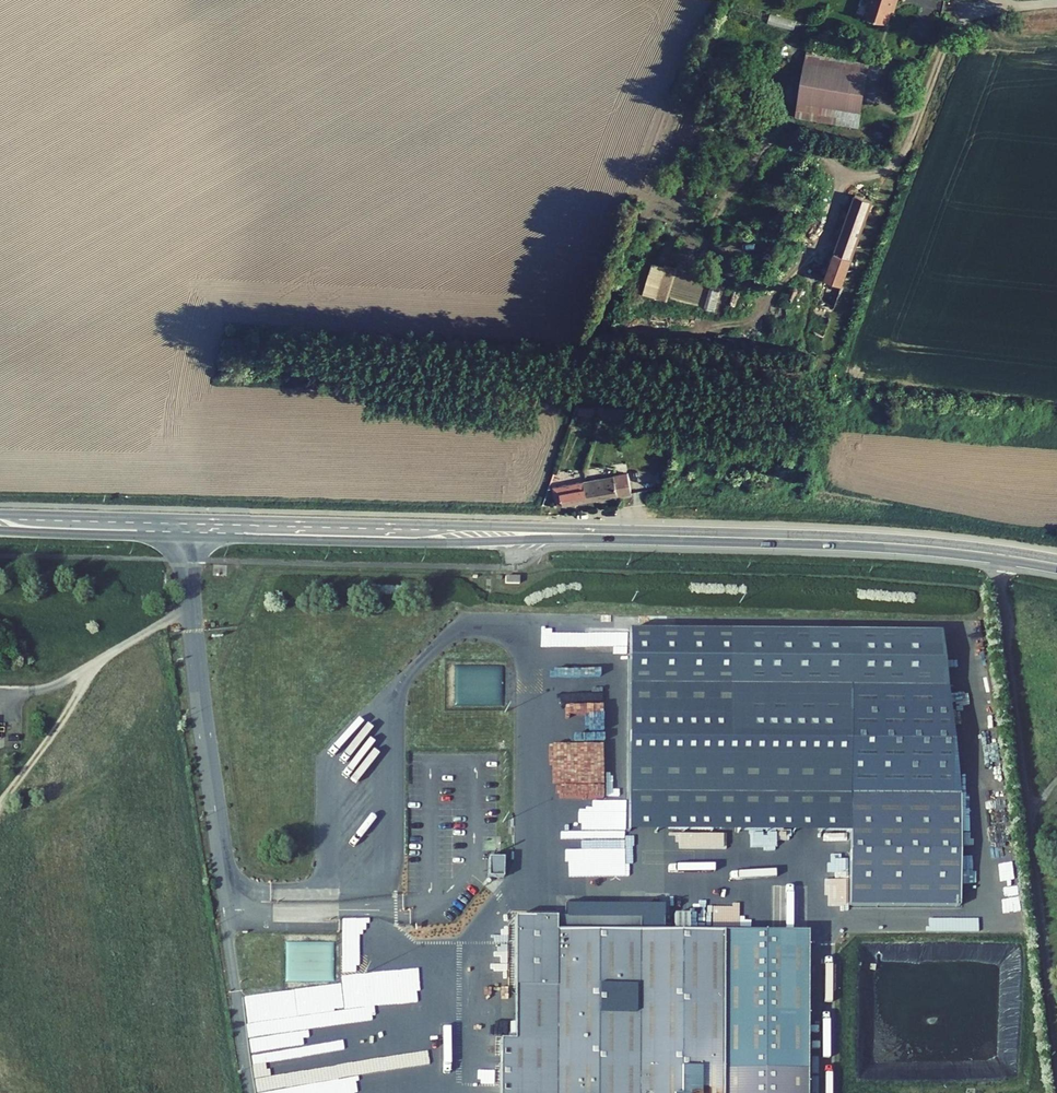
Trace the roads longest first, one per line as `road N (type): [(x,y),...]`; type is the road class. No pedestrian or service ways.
road 1 (primary): [(618,535),(0,513)]
road 2 (primary): [(0,530),(451,542),(618,535)]
road 3 (unclassified): [(996,554),(1056,1054)]
road 4 (primary): [(618,535),(996,554)]

